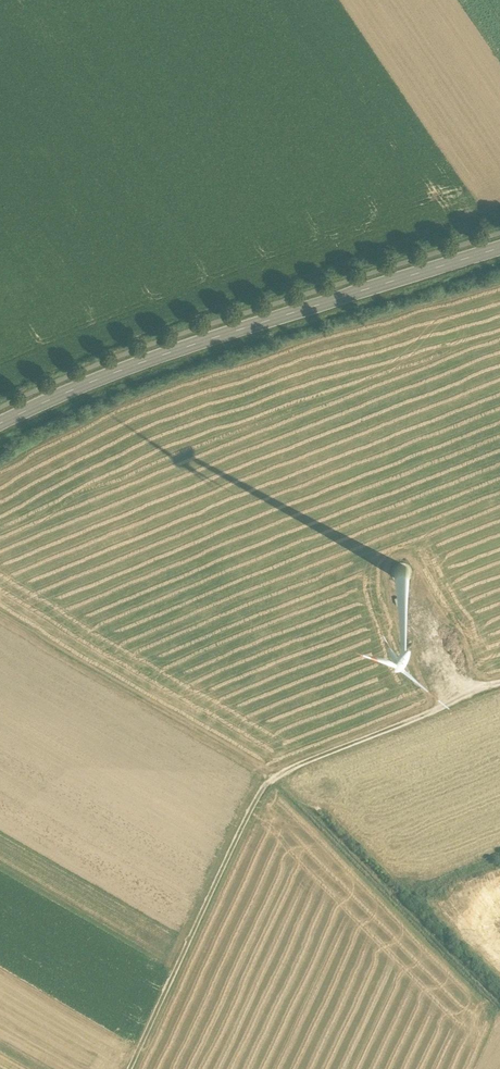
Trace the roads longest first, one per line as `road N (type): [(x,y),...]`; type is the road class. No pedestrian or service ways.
road 1 (track): [(0,623),(271,782),(135,1068)]
road 2 (secondary): [(0,426),(130,370),(499,250)]
road 3 (track): [(271,782),(310,758),(458,699)]
road 4 (track): [(499,684),(458,699),(405,586)]

